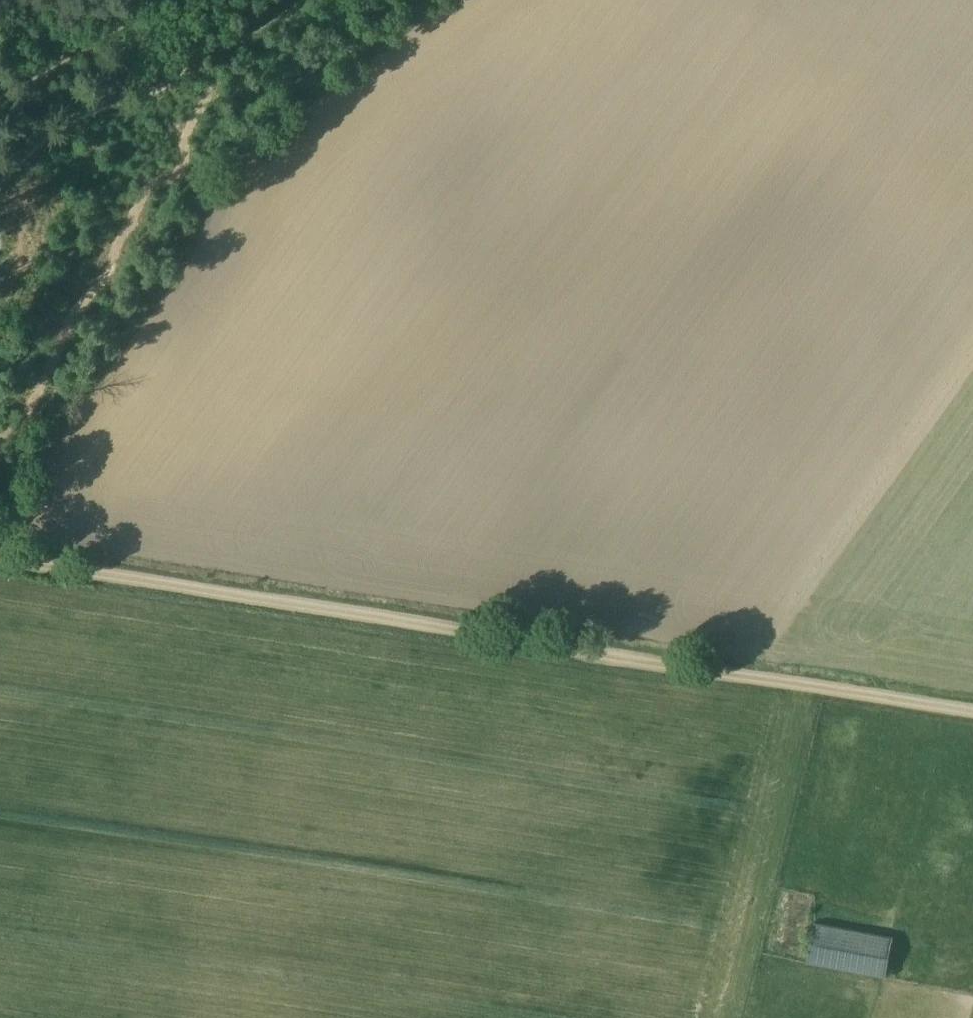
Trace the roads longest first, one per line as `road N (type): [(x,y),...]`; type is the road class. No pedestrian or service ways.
road 1 (track): [(972,715),(0,558)]
road 2 (track): [(160,0),(0,94)]

